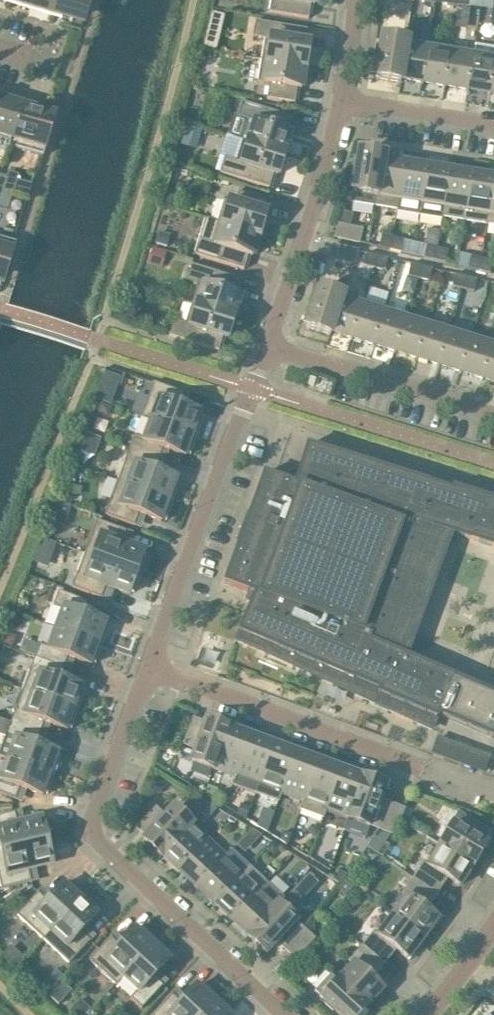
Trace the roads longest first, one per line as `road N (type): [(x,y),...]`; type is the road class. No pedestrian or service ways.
road 1 (residential): [(284,1014),(92,831),(151,670)]
road 2 (residential): [(151,670),(267,344)]
road 3 (residential): [(421,771),(151,670)]
road 4 (residential): [(267,344),(347,103)]
road 5 (residential): [(493,415),(267,344)]
road 6 (residential): [(493,127),(347,103)]

